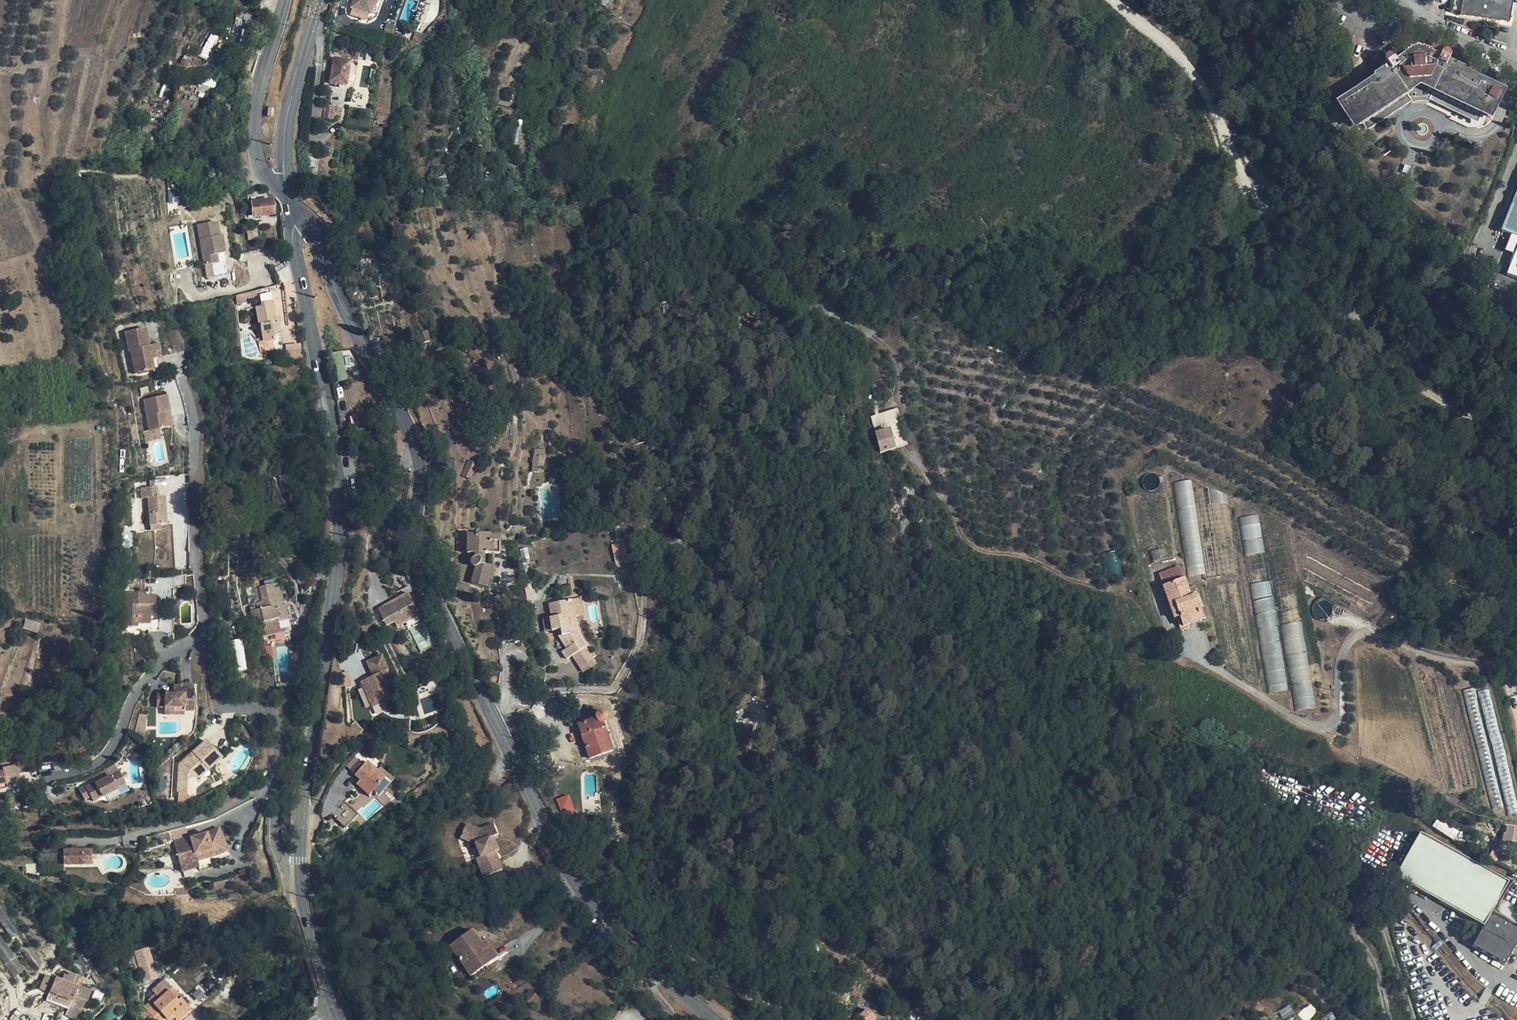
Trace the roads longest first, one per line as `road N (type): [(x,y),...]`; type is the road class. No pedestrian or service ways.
road 1 (unclassified): [(333,1011),(313,953),(301,860),(342,519),(333,433),(293,240),(302,218)]
road 2 (track): [(1516,434),(1411,380),(1277,228),(1170,46),(1115,0)]
road 3 (tertiary): [(302,218),(408,425),(424,479),(424,563),(508,746)]
road 4 (residential): [(766,695),(761,654),(715,563),(696,548),(662,554),(635,662),(617,689),(545,685),(524,658),(513,656),(508,746)]
road 5 (residential): [(1516,670),(1359,633),(1345,649),(1336,726),(1309,724),(1172,651)]
road 6 (tertiary): [(508,746),(581,890),(720,1019)]
road 7 (track): [(1172,651),(1146,609),(1049,563),(990,552),(958,520)]
road 8 (tertiary): [(287,0),(255,123),(257,157),(279,191)]
road 9 (unclassified): [(285,173),(285,128),(320,0)]
road 10 (residential): [(1516,64),(1388,0)]

